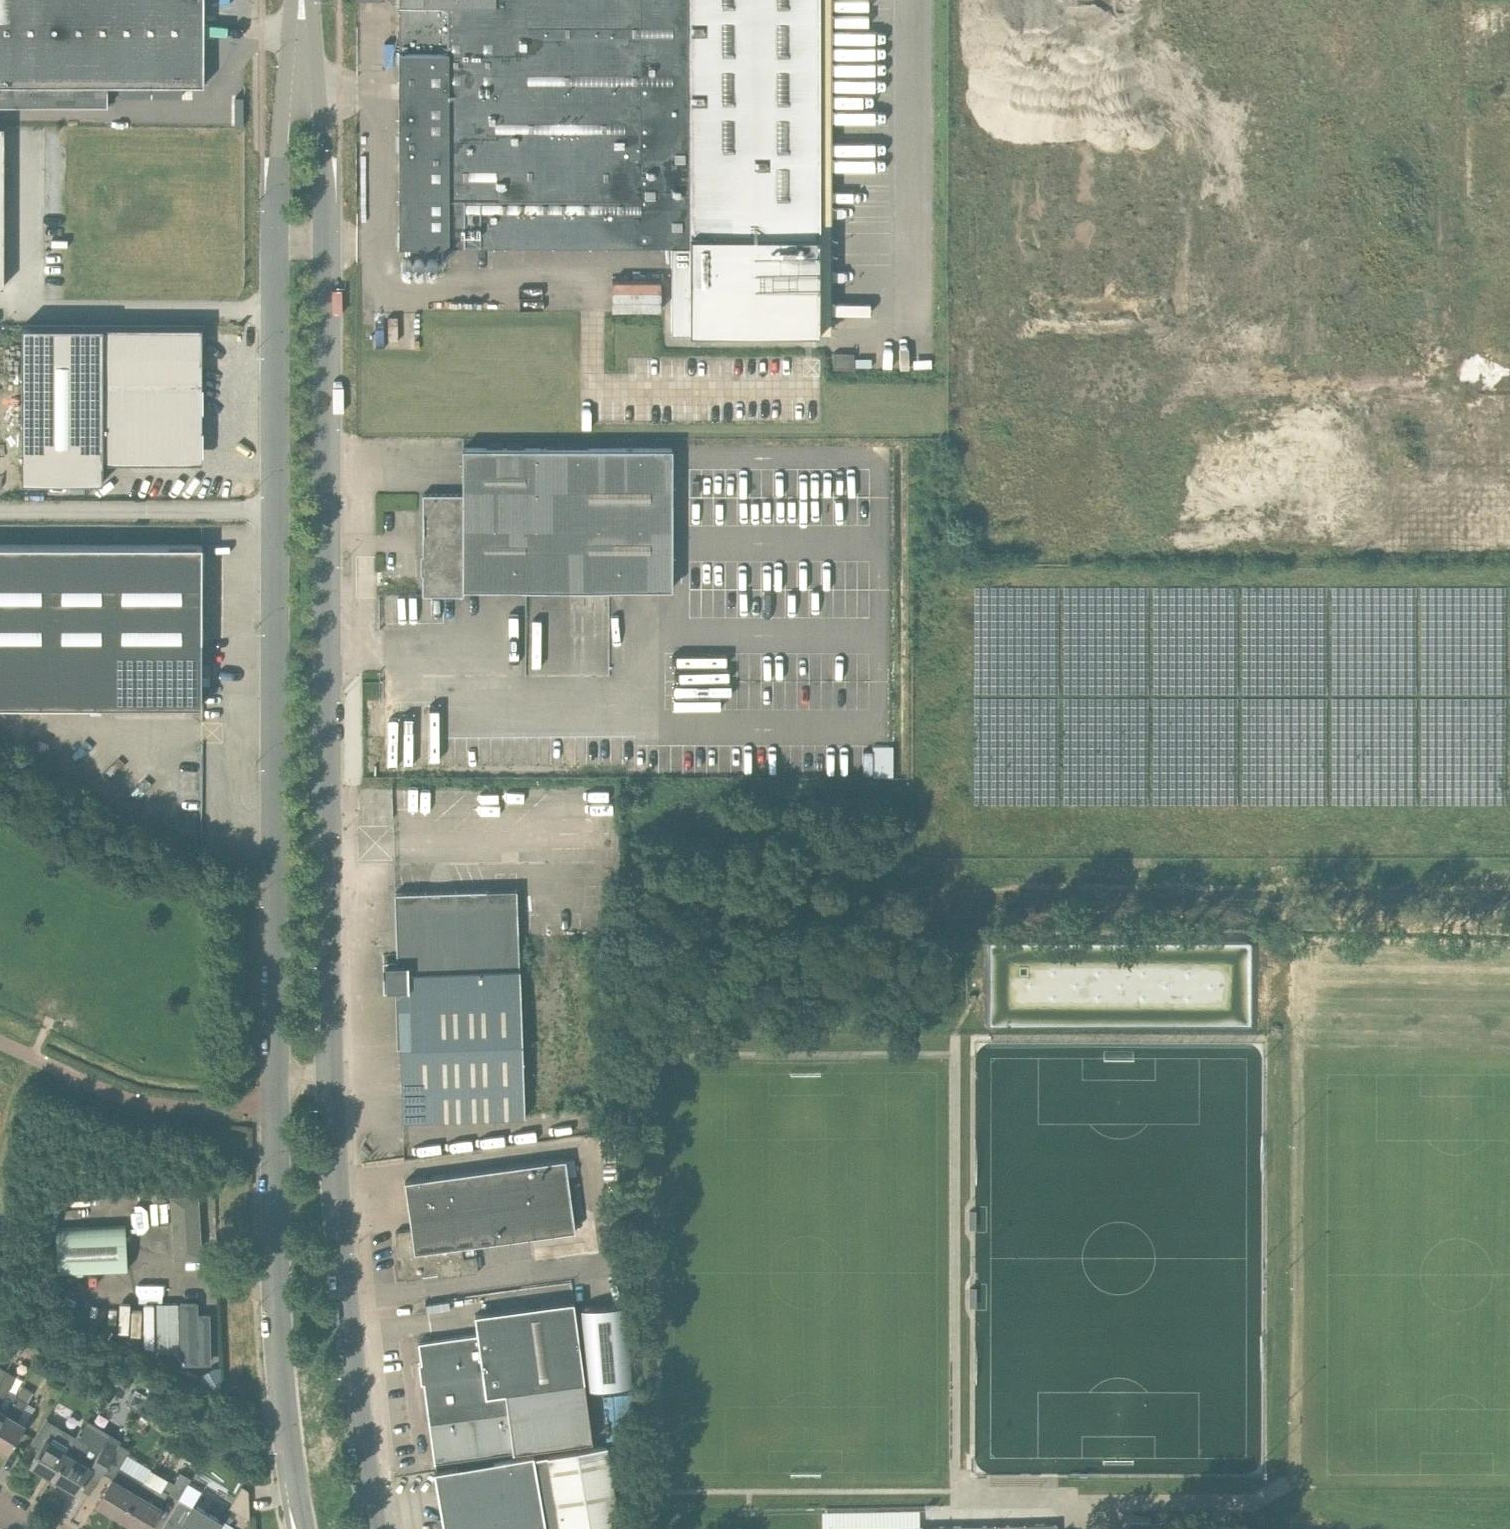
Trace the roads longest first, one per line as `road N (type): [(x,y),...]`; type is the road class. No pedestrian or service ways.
road 1 (unclassified): [(297,0),(279,125),(276,1074)]
road 2 (unclassified): [(332,1074),(319,127),(304,0)]
road 3 (unclassified): [(370,1514),(345,1302),(332,1074)]
road 4 (residential): [(275,1107),(283,1413),(304,1528)]

